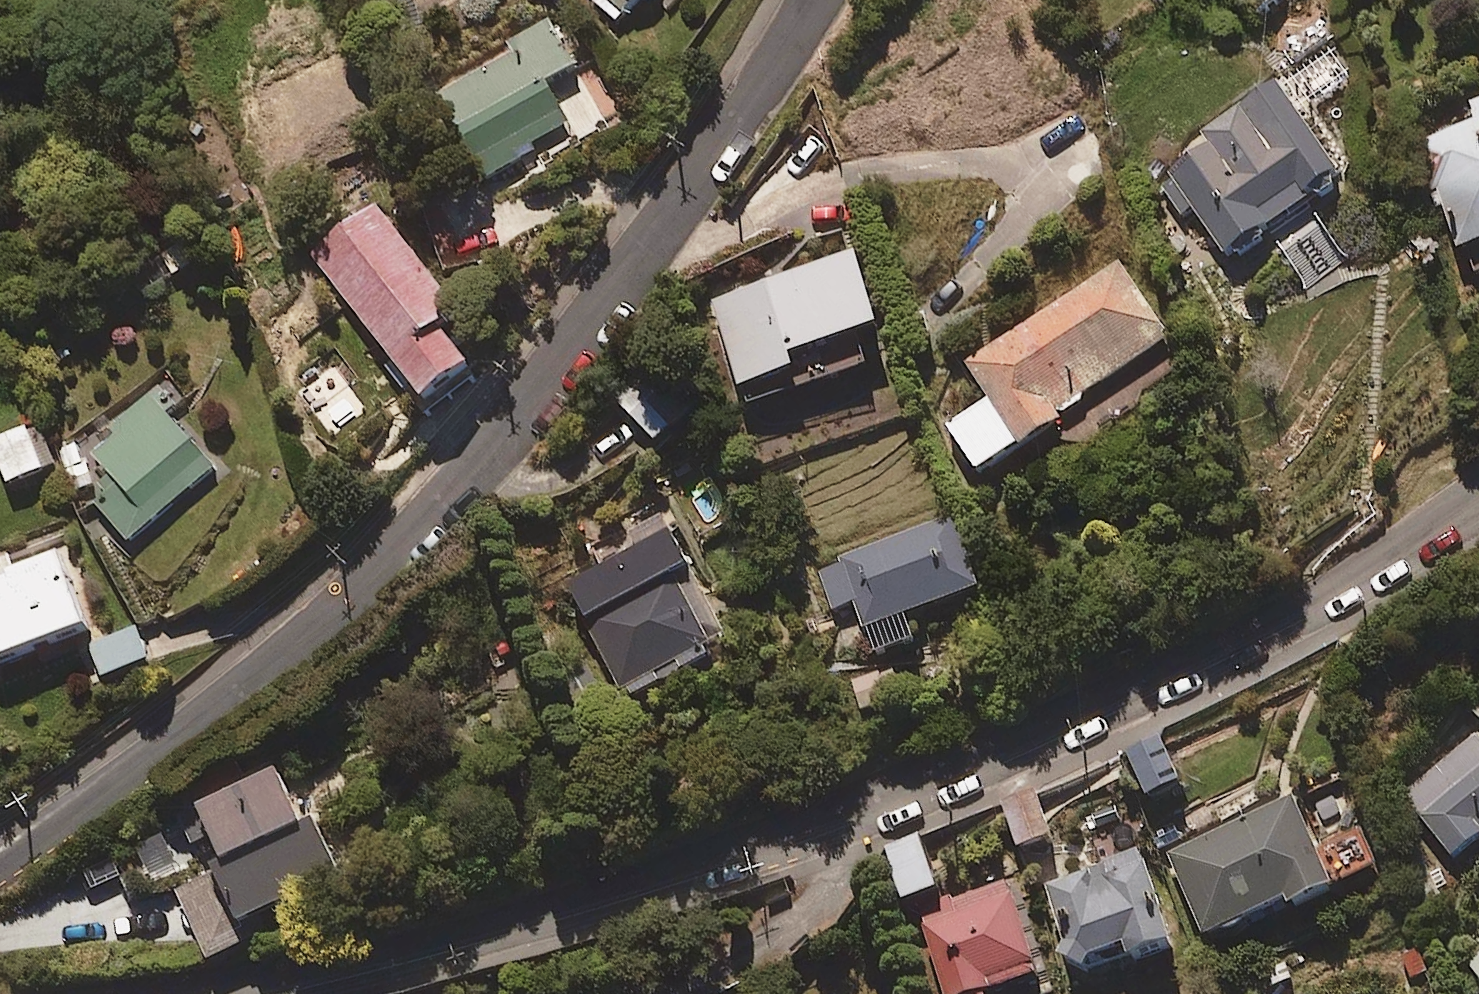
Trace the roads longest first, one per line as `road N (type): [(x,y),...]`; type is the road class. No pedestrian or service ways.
road 1 (residential): [(1478,495),(1344,584),(961,767),(642,883),(314,972),(205,993)]
road 2 (residential): [(0,859),(259,656),(412,523),(537,386),(696,179),(815,0)]

